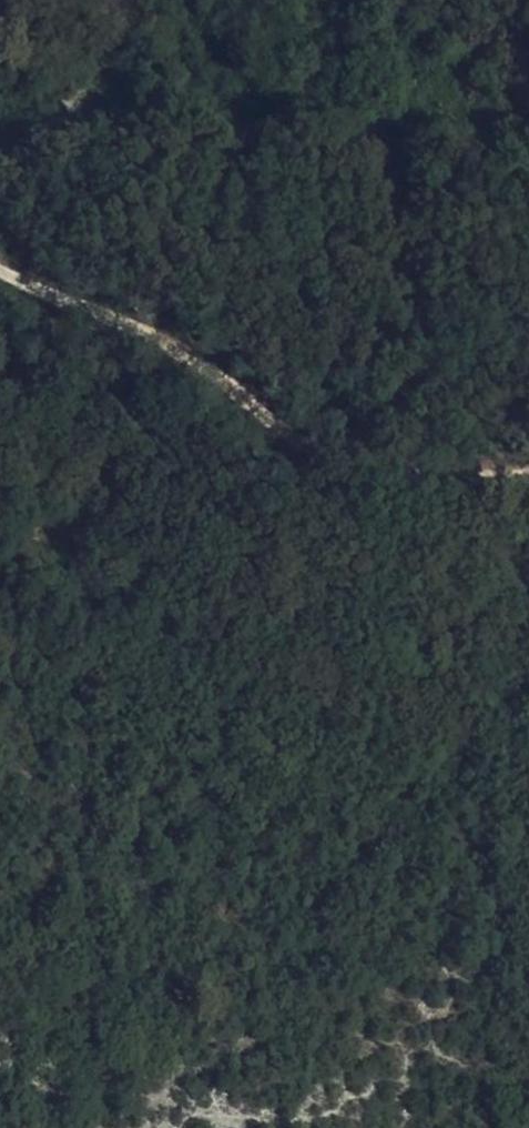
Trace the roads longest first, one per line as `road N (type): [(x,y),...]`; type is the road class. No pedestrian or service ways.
road 1 (track): [(528,492),(379,472),(248,417),(154,352),(0,267)]

